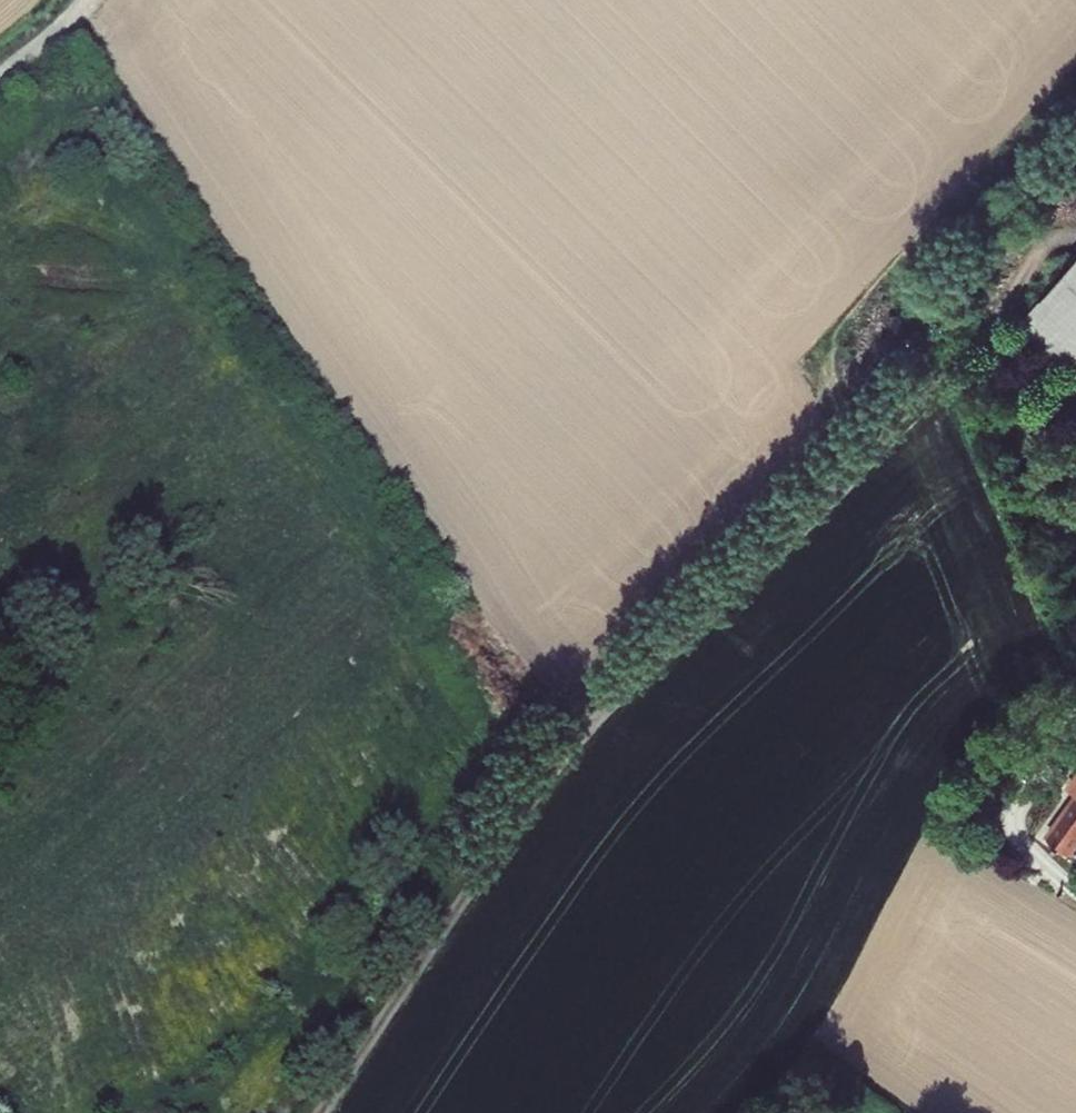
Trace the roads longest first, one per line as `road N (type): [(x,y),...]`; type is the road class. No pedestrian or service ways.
road 1 (track): [(319,1112),(483,872),(979,333),(1075,412)]

